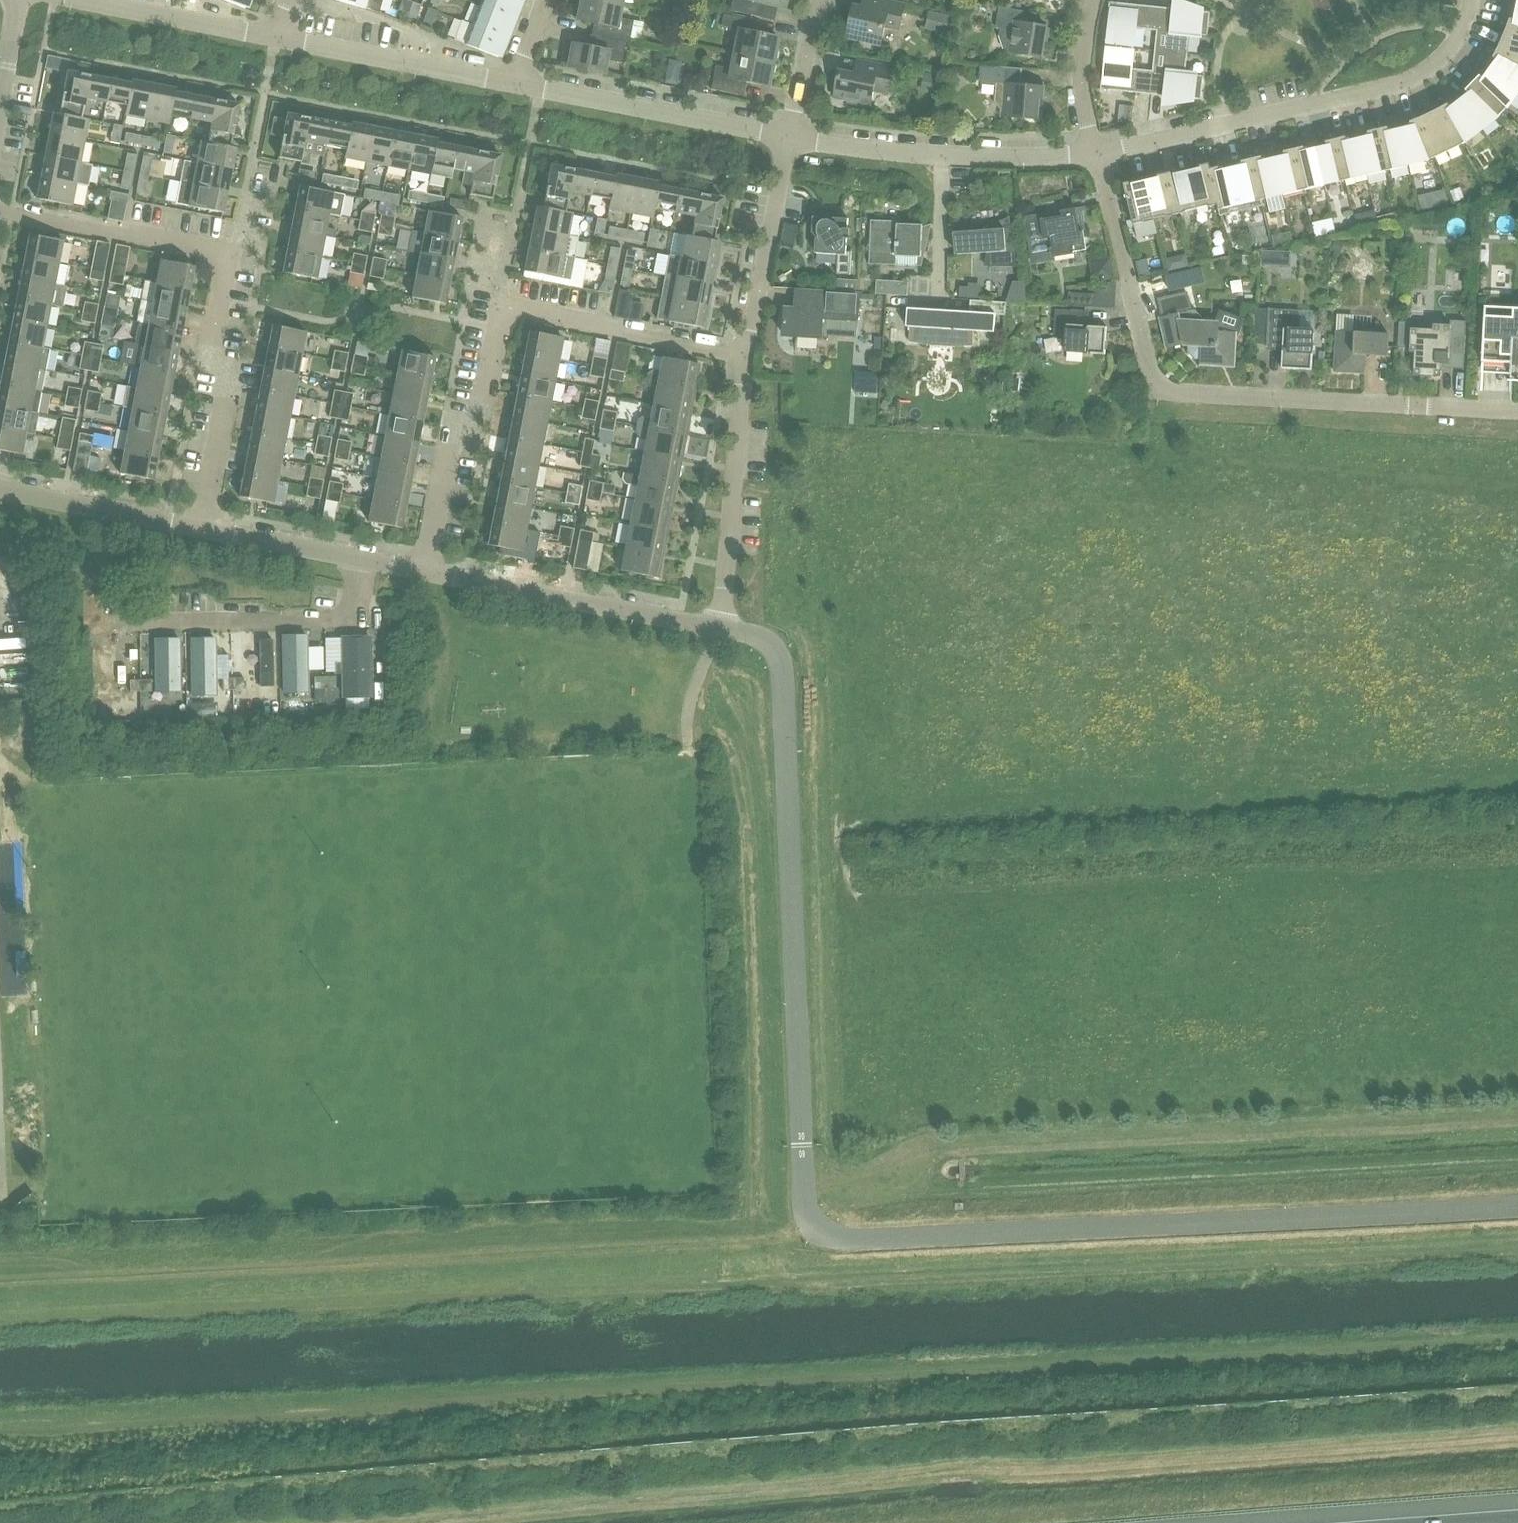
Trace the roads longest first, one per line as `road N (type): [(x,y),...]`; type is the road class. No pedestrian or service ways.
road 1 (tertiary): [(1517,1205),(836,1238),(807,1211),(787,792)]
road 2 (residential): [(1517,411),(1158,391),(1094,153)]
road 3 (residential): [(787,792),(1339,755)]
road 4 (residential): [(1094,153),(1414,78),(1451,45),(1469,0)]
road 5 (residential): [(105,624),(354,614),(362,558)]
road 6 (tertiary): [(722,626),(430,571)]
road 7 (residential): [(203,528),(230,370),(216,338),(233,250)]
road 8 (residential): [(792,133),(514,80)]
road 9 (residential): [(430,571),(451,449),(477,424),(499,308)]
road 10 (residential): [(722,626),(745,354)]
road 11 (residential): [(499,308),(745,354)]
road 12 (residential): [(514,80),(278,35)]
road 13 (residential): [(233,250),(0,210)]
road 14 (residential): [(745,354),(792,133)]
road 15 (tertiary): [(203,528),(0,486)]
road 16 (tertiary): [(787,792),(779,657),(747,632),(722,626)]
road 17 (residential): [(278,35),(106,0)]
road 18 (tertiary): [(362,558),(203,528)]
road 19 (residential): [(951,154),(861,149),(792,133)]
road 20 (residential): [(1094,153),(1079,75),(1090,0)]
road 21 (residential): [(951,154),(1094,153)]
road 22 (residential): [(792,133),(816,0)]

